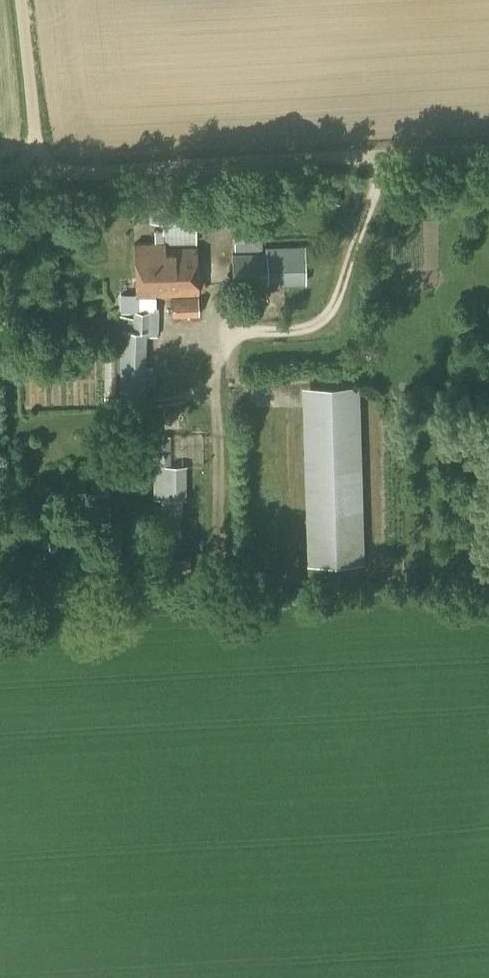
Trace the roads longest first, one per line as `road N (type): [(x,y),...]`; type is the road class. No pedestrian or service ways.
road 1 (unclassified): [(0,160),(488,143)]

